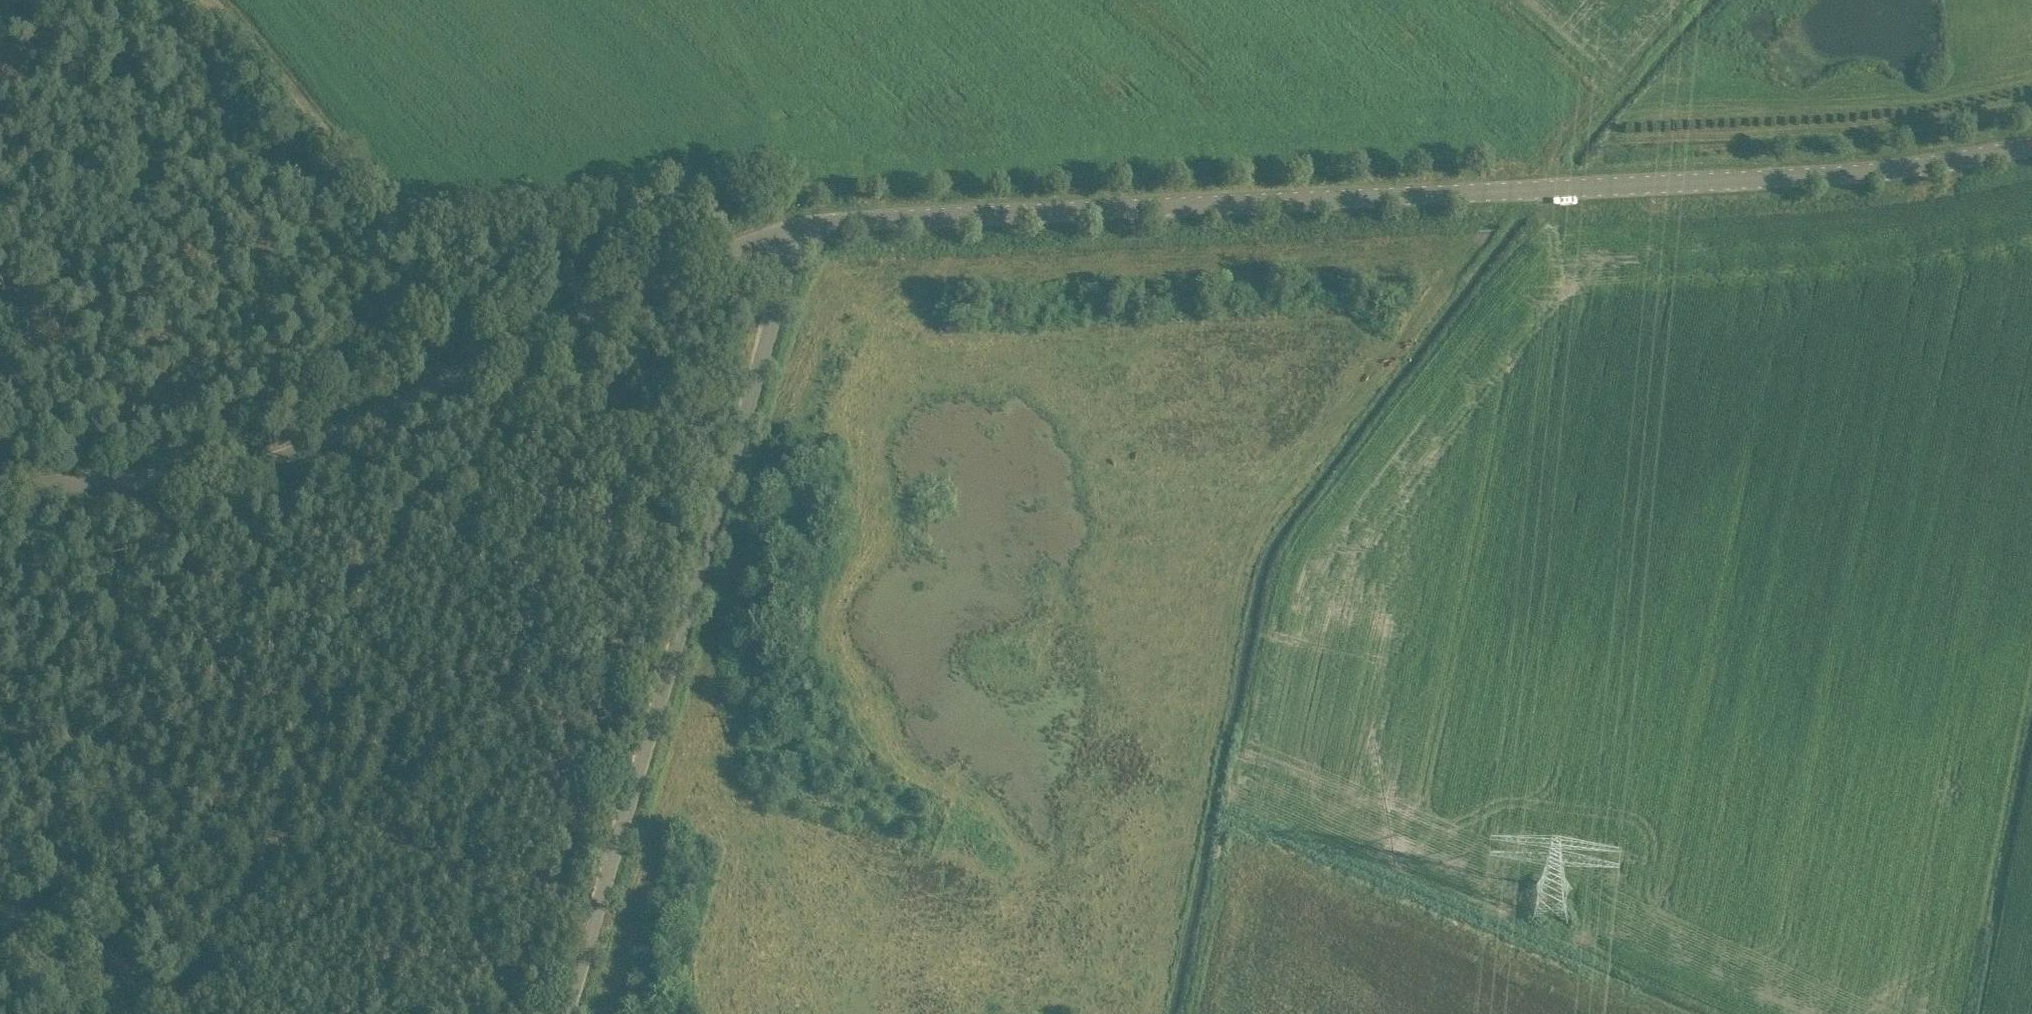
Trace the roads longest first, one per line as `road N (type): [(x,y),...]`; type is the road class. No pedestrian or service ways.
road 1 (unclassified): [(784,233),(839,220),(1885,171),(2031,145)]
road 2 (unclassified): [(568,1013),(759,373),(779,302),(784,233)]
road 3 (unclassified): [(489,363),(238,470),(0,491)]
road 4 (track): [(489,363),(344,155),(210,0)]
road 5 (unclassified): [(489,363),(721,253),(784,233)]
road 6 (track): [(0,905),(75,942),(165,1013)]

